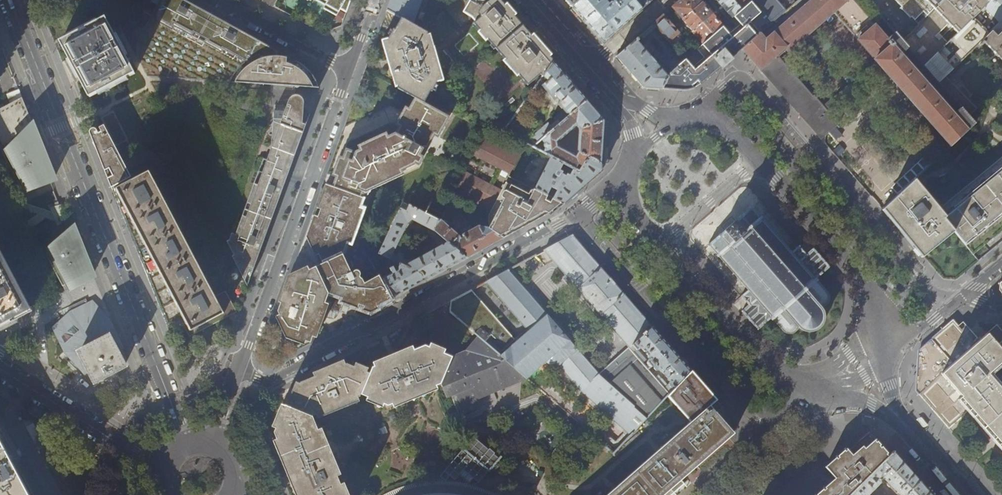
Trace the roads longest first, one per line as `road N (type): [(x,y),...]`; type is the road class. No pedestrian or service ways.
road 1 (residential): [(628,163),(560,225),(268,382),(240,363),(349,69)]
road 2 (tertiary): [(10,0),(192,457)]
road 3 (tertiary): [(628,163),(627,199),(662,246),(766,368),(793,383),(815,384)]
road 4 (tertiary): [(875,323),(866,281),(759,158),(719,120),(686,115)]
road 5 (residential): [(0,366),(163,465),(192,457)]
road 6 (residential): [(222,0),(349,69)]

